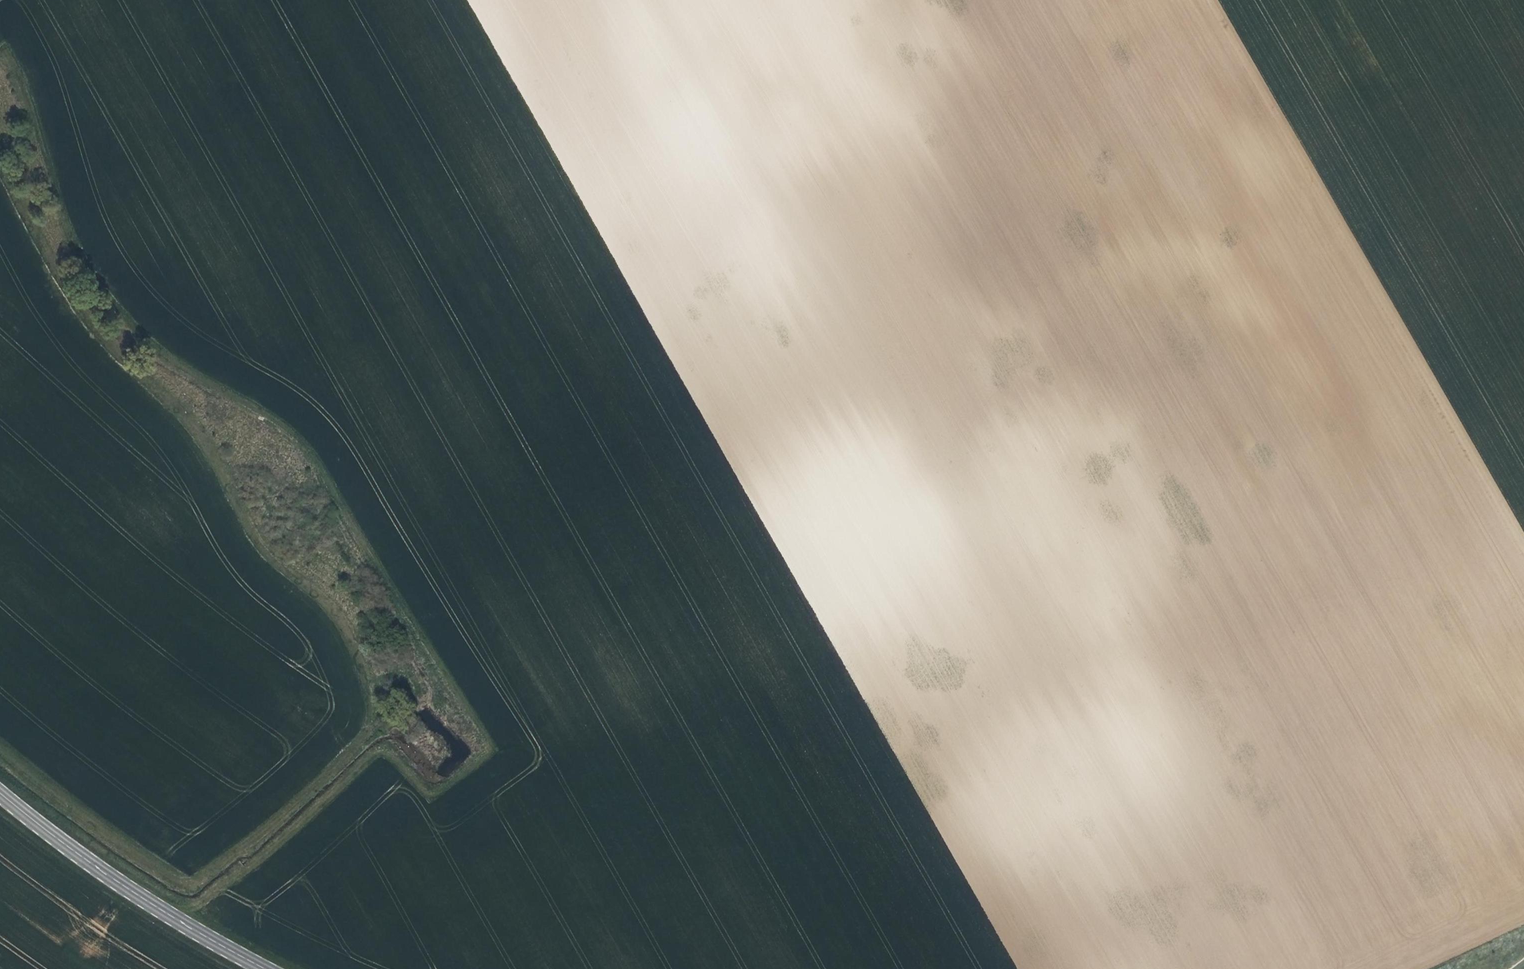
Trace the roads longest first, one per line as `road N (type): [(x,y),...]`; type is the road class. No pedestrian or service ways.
road 1 (secondary): [(265,968),(161,909),(0,792)]

